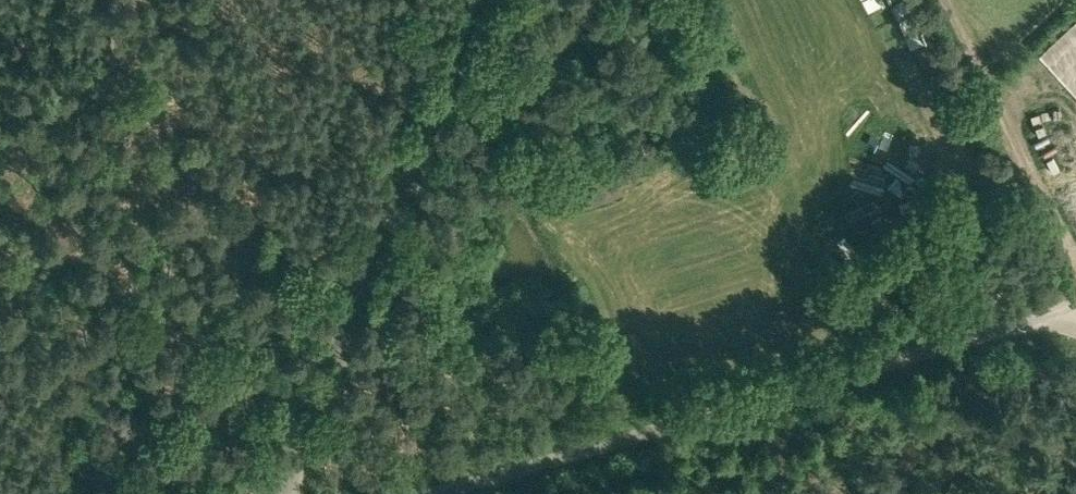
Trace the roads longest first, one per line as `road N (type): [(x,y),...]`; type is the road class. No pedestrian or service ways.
road 1 (unclassified): [(1075,309),(425,493)]
road 2 (unclassified): [(280,493),(486,0)]
road 3 (track): [(1075,259),(950,0)]

